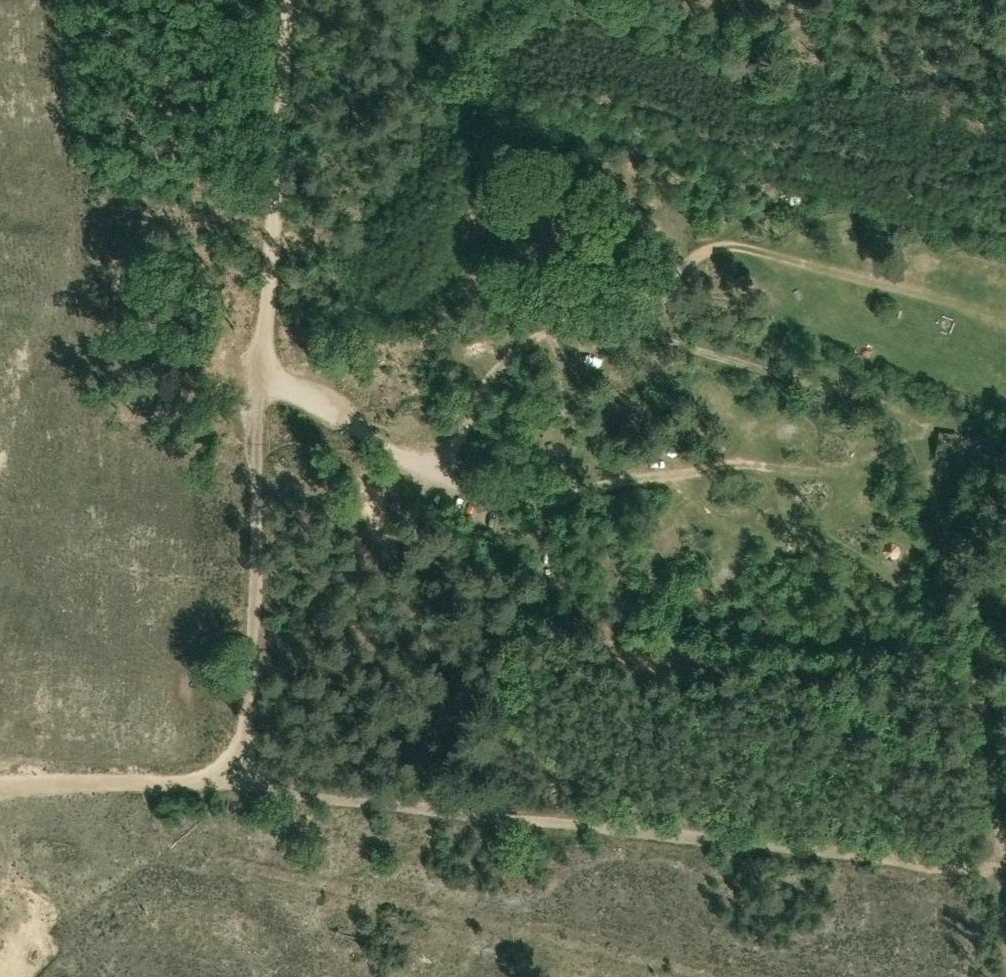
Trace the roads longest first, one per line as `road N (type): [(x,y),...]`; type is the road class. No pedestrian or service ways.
road 1 (track): [(1005,867),(942,867),(316,799),(238,774),(264,354)]
road 2 (track): [(601,313),(652,336),(909,415),(922,436),(980,667),(1005,867),(1005,976)]
road 3 (track): [(264,354),(284,383),(400,454),(438,457),(452,448),(498,368),(559,320),(631,303),(709,248),(766,253)]
road 4 (track): [(400,454),(457,490),(515,507),(732,464),(886,476)]
road 5 (track): [(264,354),(285,0)]
road 6 (track): [(238,774),(0,786)]

